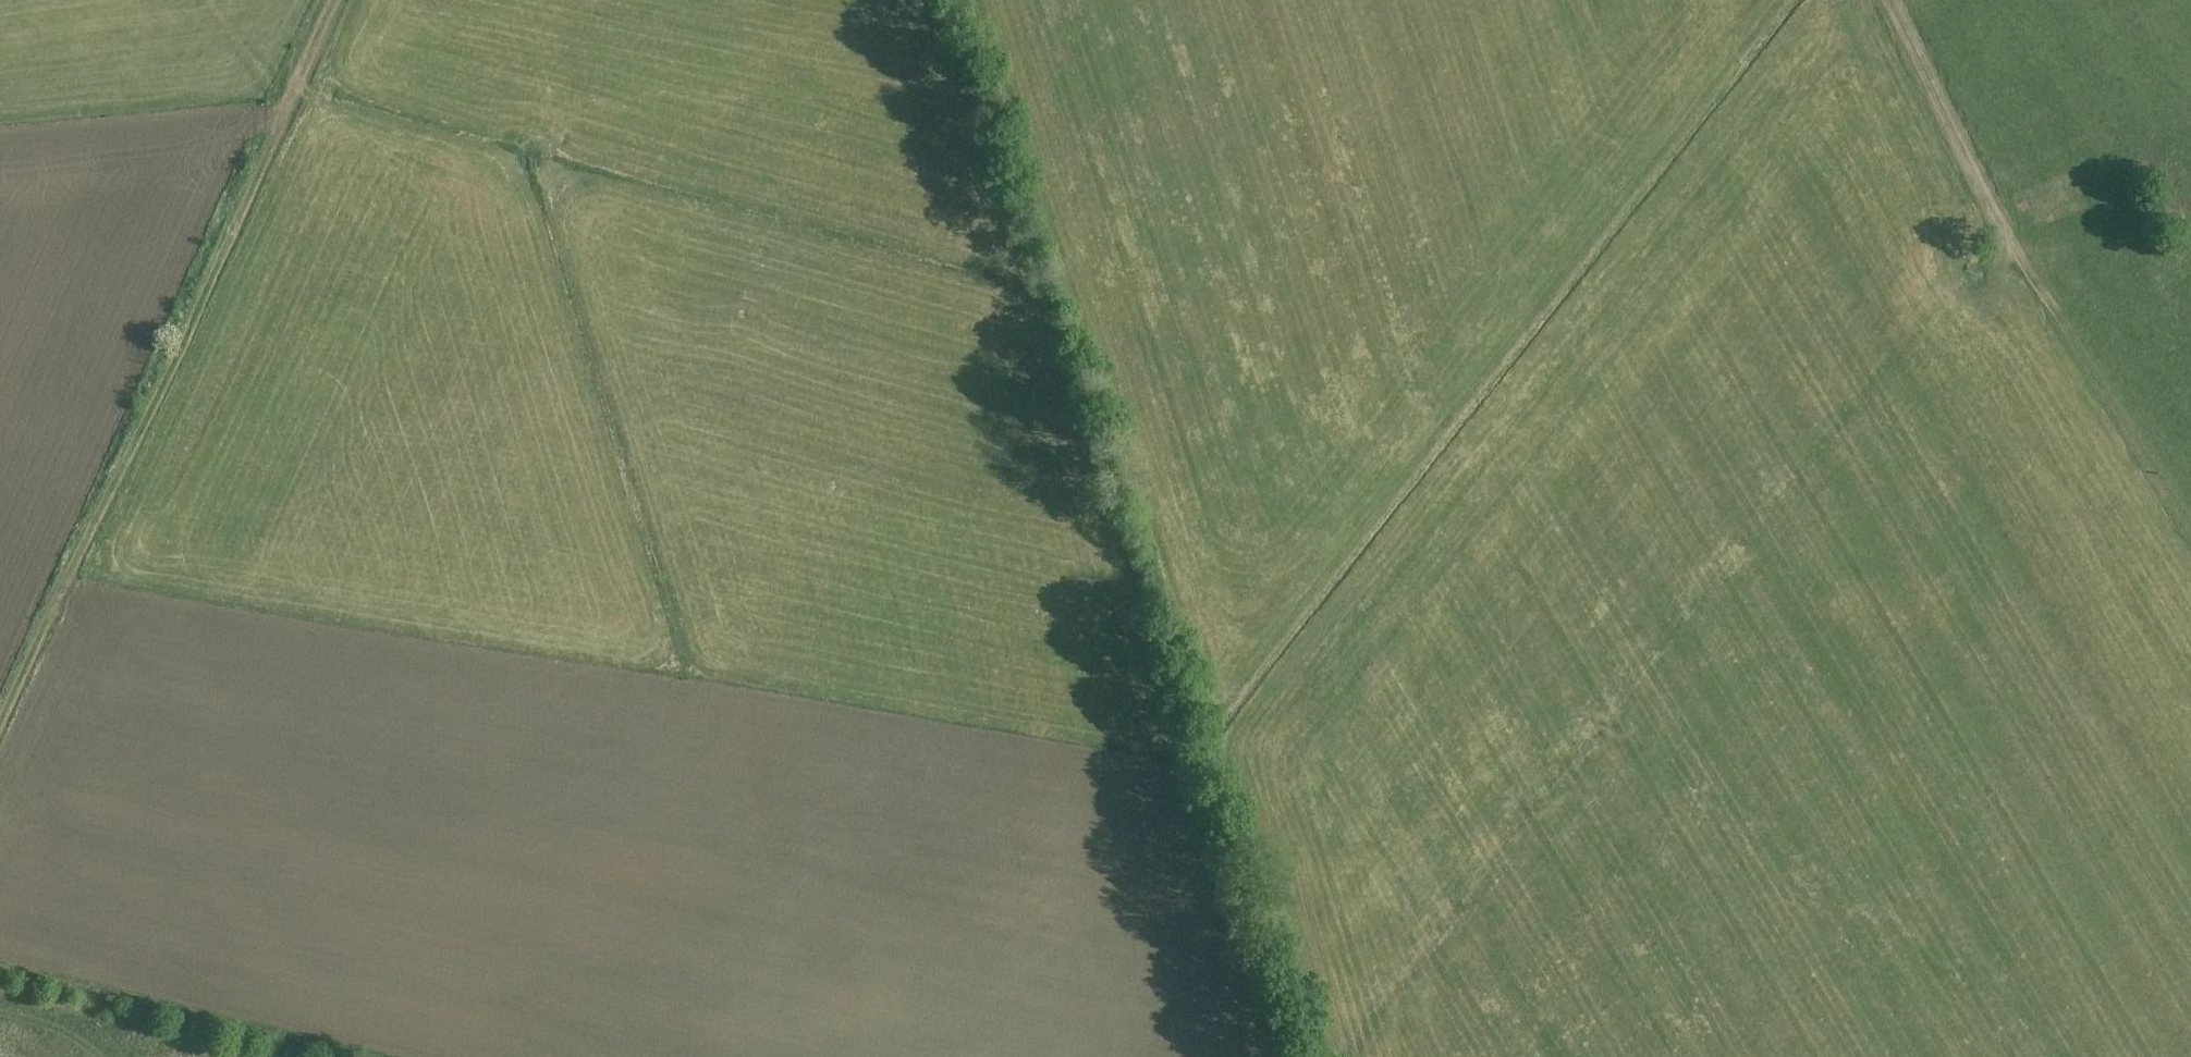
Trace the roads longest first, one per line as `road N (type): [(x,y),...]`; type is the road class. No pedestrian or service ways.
road 1 (track): [(0,745),(336,0)]
road 2 (track): [(1892,0),(2006,238)]

